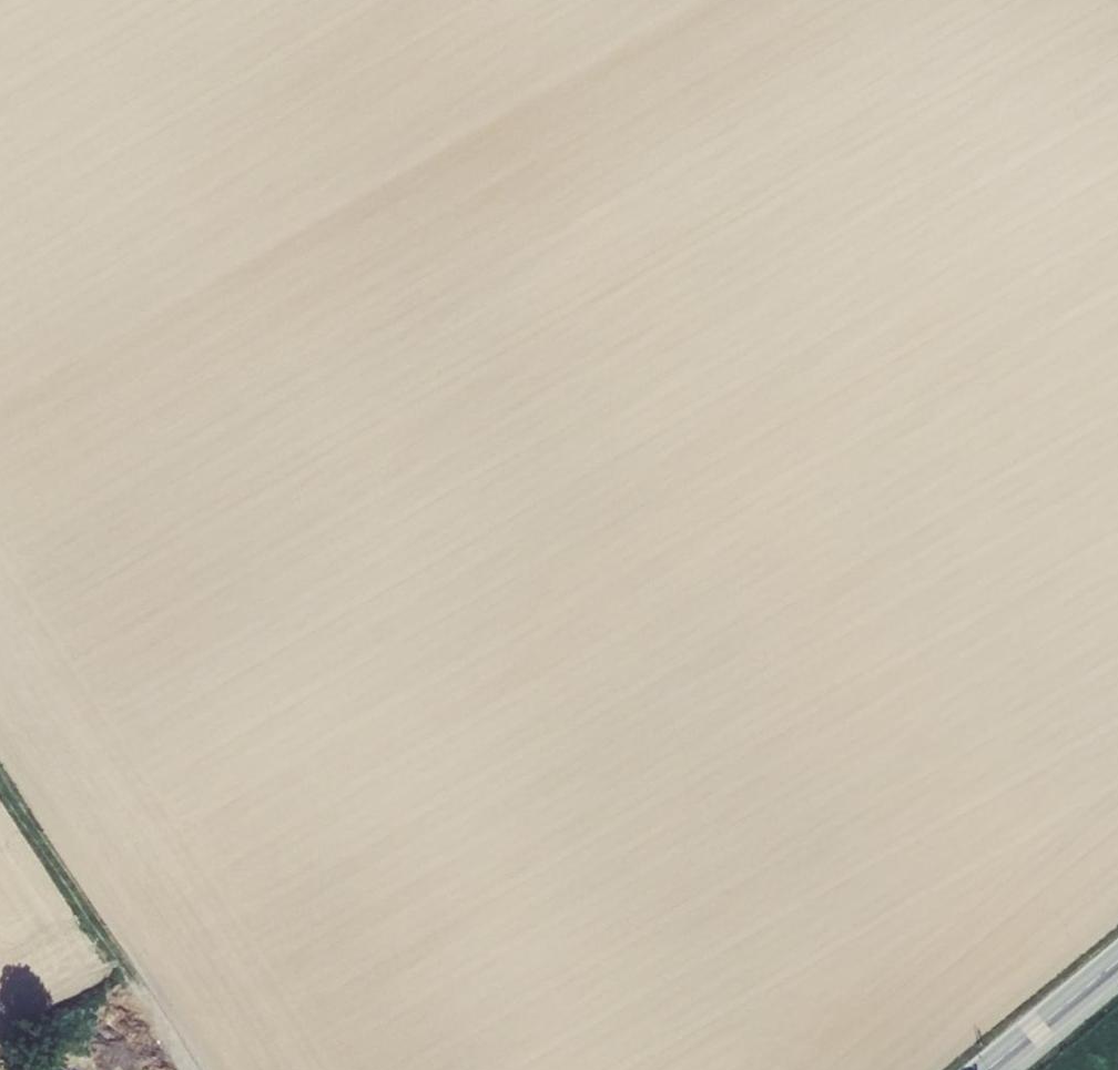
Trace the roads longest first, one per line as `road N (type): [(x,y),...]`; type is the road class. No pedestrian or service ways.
road 1 (track): [(190,1069),(0,783)]
road 2 (tertiary): [(1117,961),(987,1069)]

